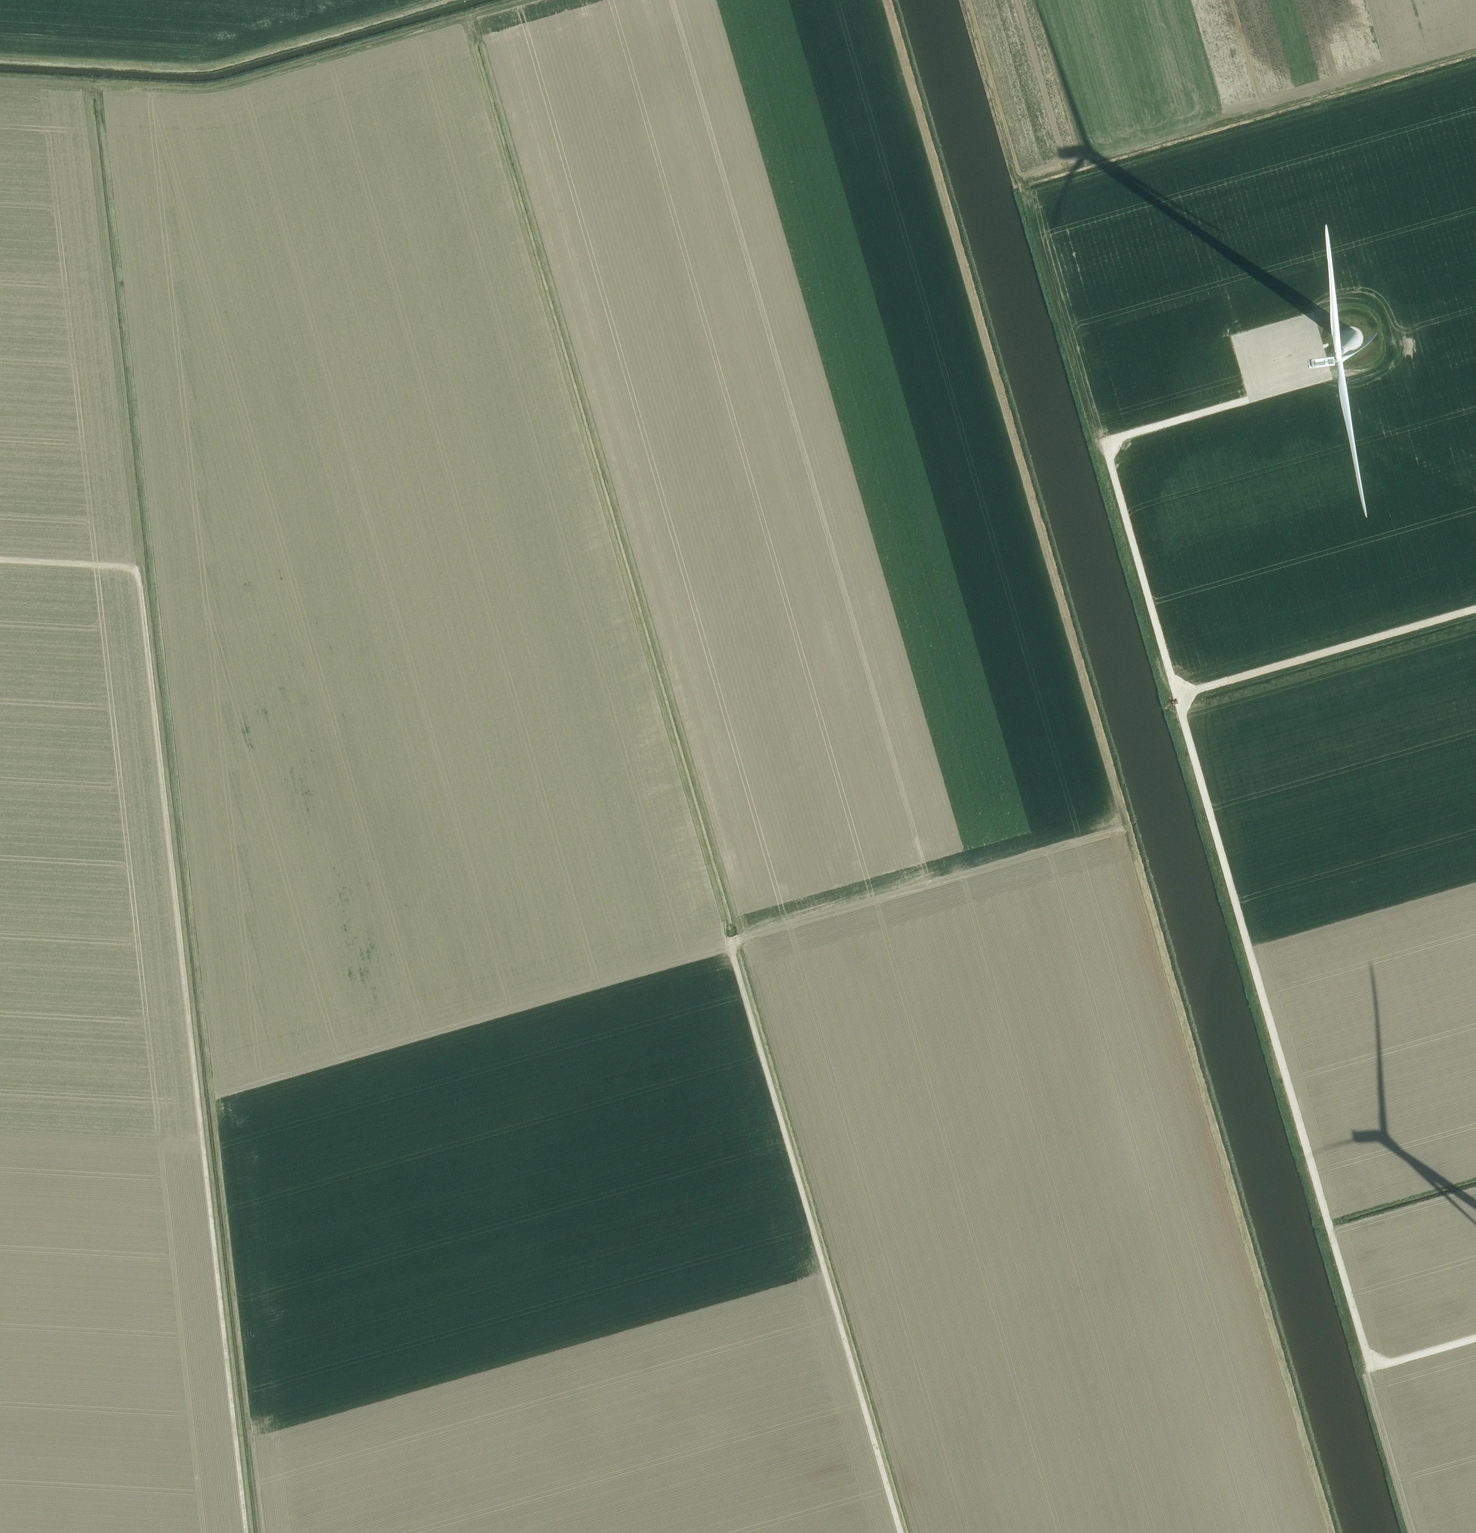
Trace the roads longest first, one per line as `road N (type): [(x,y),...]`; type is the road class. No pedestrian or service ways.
road 1 (track): [(1328,375),(1104,442),(1372,1366),(1475,1336)]
road 2 (track): [(1177,695),(1475,608)]

